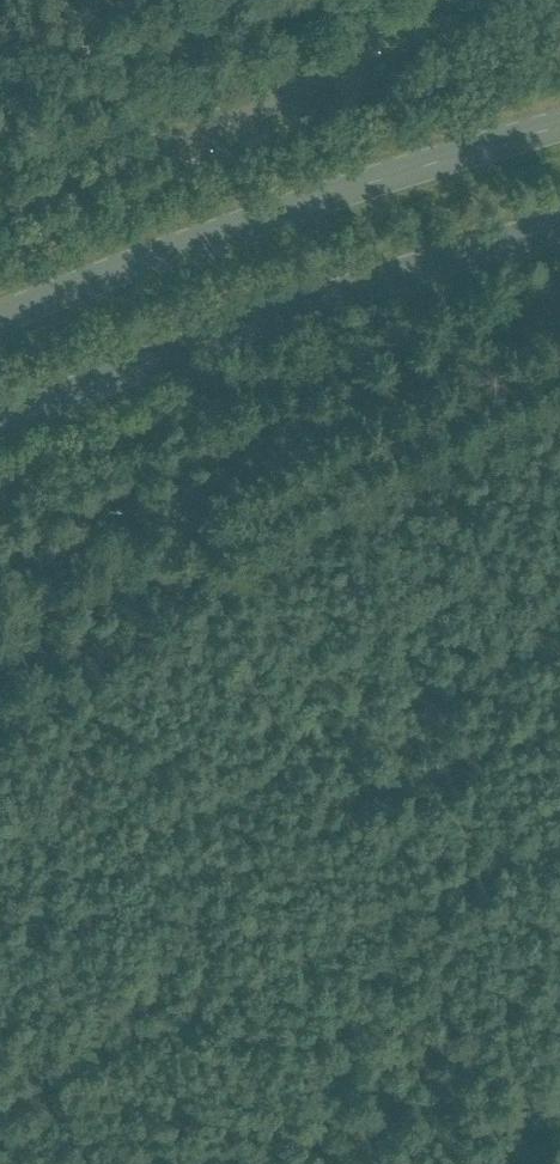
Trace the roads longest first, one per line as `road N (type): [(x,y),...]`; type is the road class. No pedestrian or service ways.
road 1 (track): [(559,365),(266,508),(206,561),(140,641),(0,728)]
road 2 (primary): [(0,421),(236,328),(559,225)]
road 3 (primary): [(559,126),(472,147),(216,233),(0,318)]
road 4 (unclassified): [(420,0),(207,138),(0,220)]

